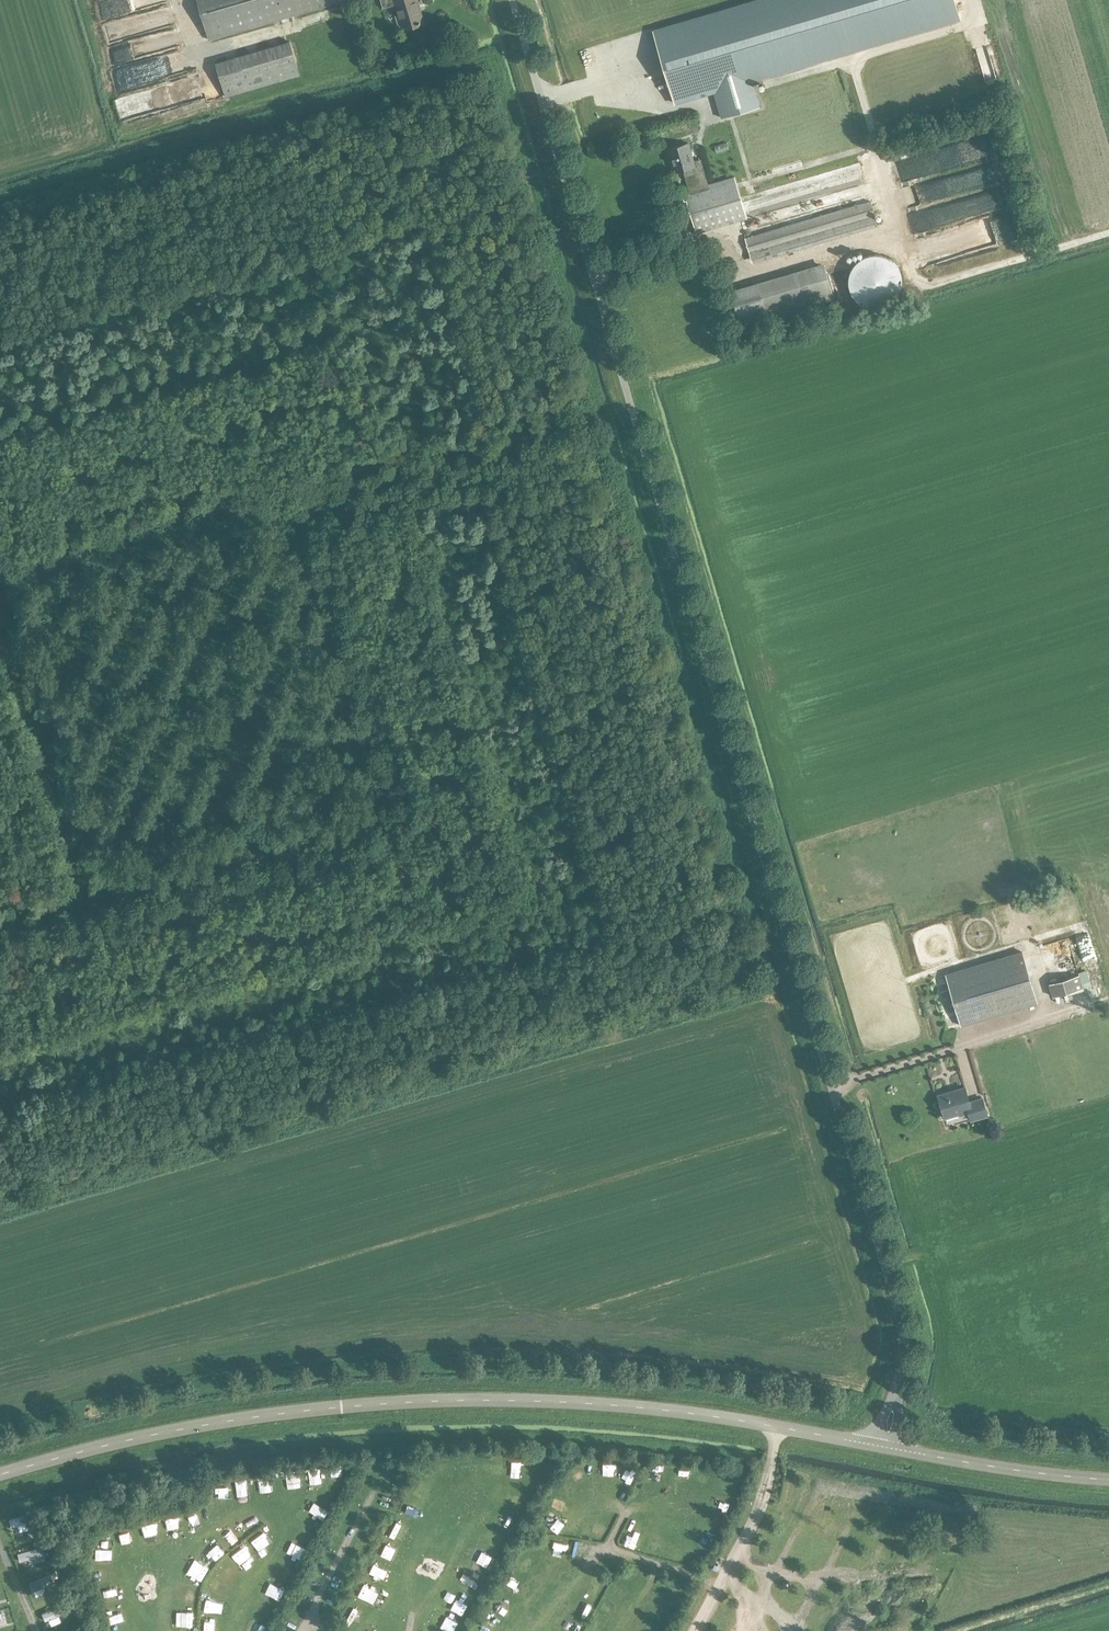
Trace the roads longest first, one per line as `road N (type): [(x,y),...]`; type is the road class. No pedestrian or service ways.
road 1 (unclassified): [(885,1446),(901,1324),(507,0)]
road 2 (unclassified): [(0,1474),(214,1423),(439,1399),(653,1408),(885,1446)]
road 3 (unclassified): [(885,1446),(1108,1479)]

